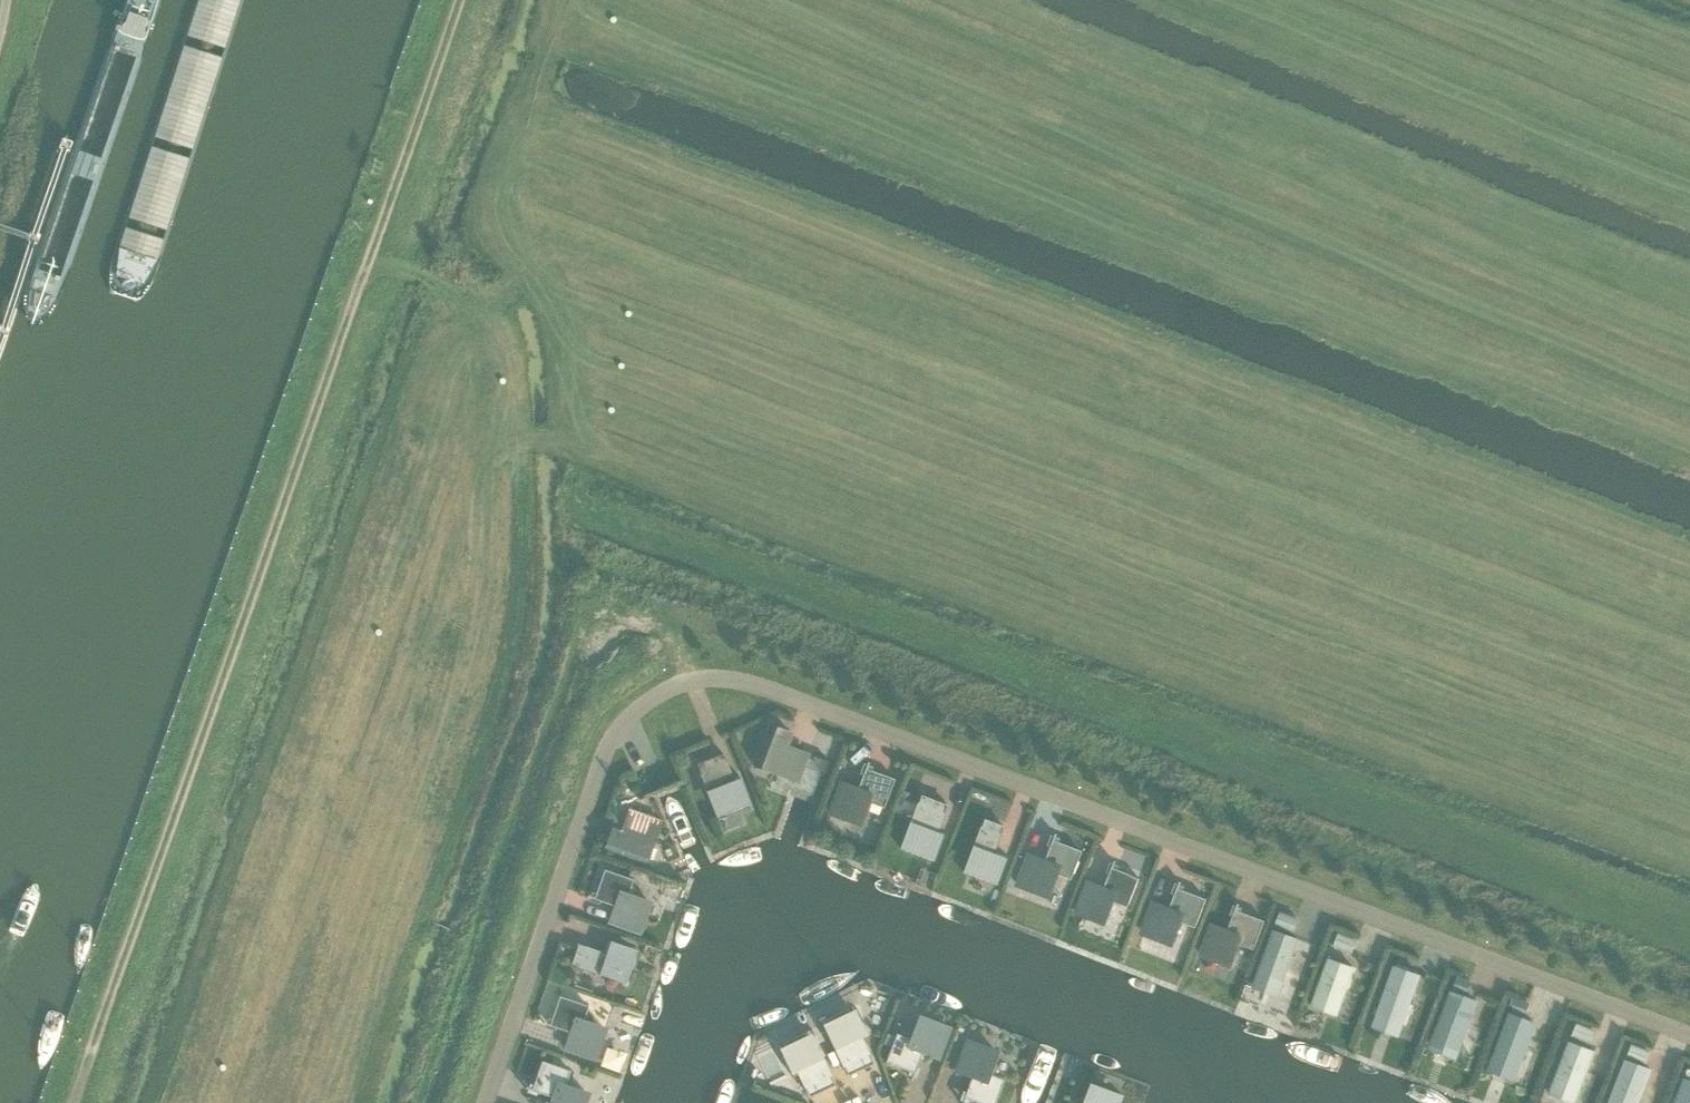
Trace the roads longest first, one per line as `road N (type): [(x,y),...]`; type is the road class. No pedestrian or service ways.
road 1 (residential): [(485,1102),(604,755),(622,725),(654,701),(718,678),(1689,1035)]
road 2 (track): [(75,1102),(457,0)]

